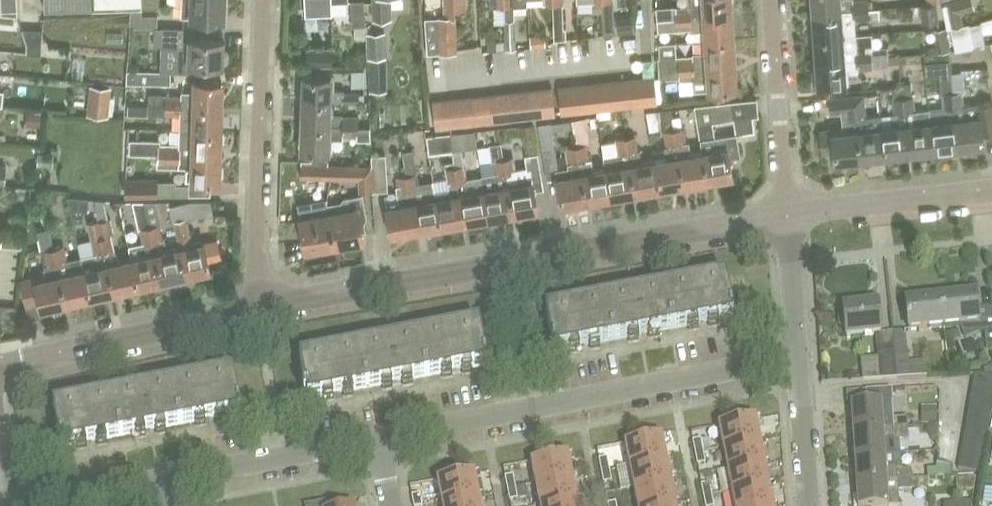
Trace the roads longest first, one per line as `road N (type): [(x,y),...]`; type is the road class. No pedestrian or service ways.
road 1 (unclassified): [(256,308),(787,216)]
road 2 (residential): [(377,438),(799,357)]
road 3 (residential): [(256,308),(264,0)]
road 4 (unclassified): [(0,368),(256,308)]
road 5 (residential): [(787,216),(770,0)]
road 6 (residential): [(165,479),(377,438)]
road 7 (unclassified): [(787,216),(991,193)]
road 8 (residential): [(812,505),(799,357)]
road 9 (residential): [(24,505),(165,479)]
road 10 (residential): [(799,357),(787,216)]

